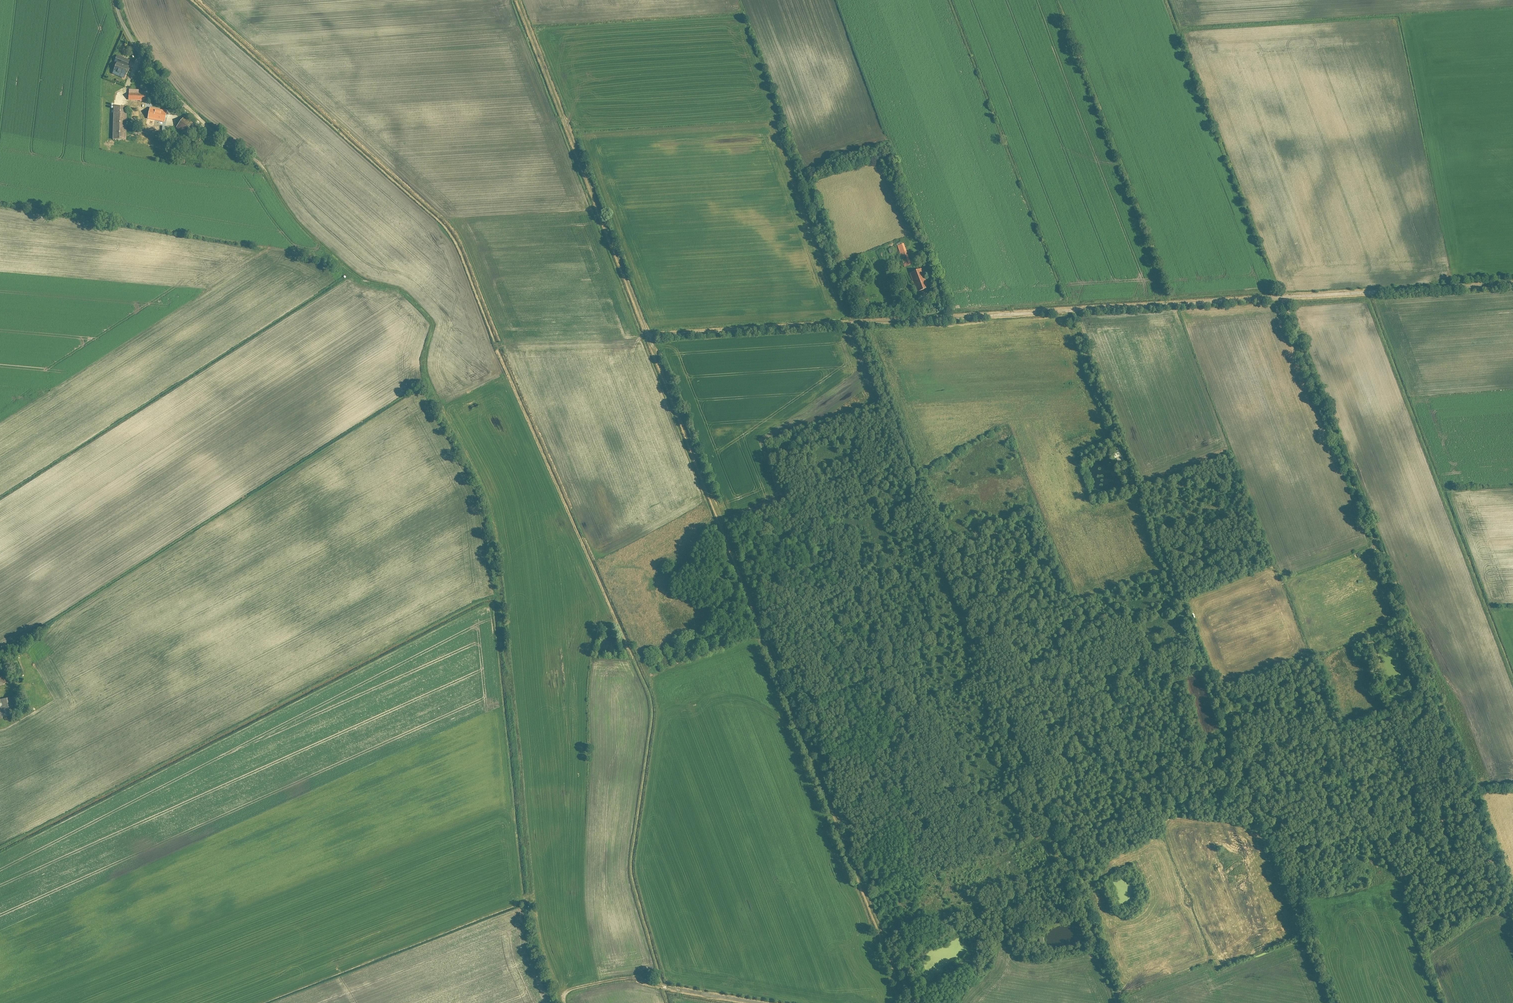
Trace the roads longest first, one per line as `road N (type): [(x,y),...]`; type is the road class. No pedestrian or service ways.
road 1 (track): [(1373,291),(649,335),(643,35)]
road 2 (residential): [(1512,283),(1373,291)]

